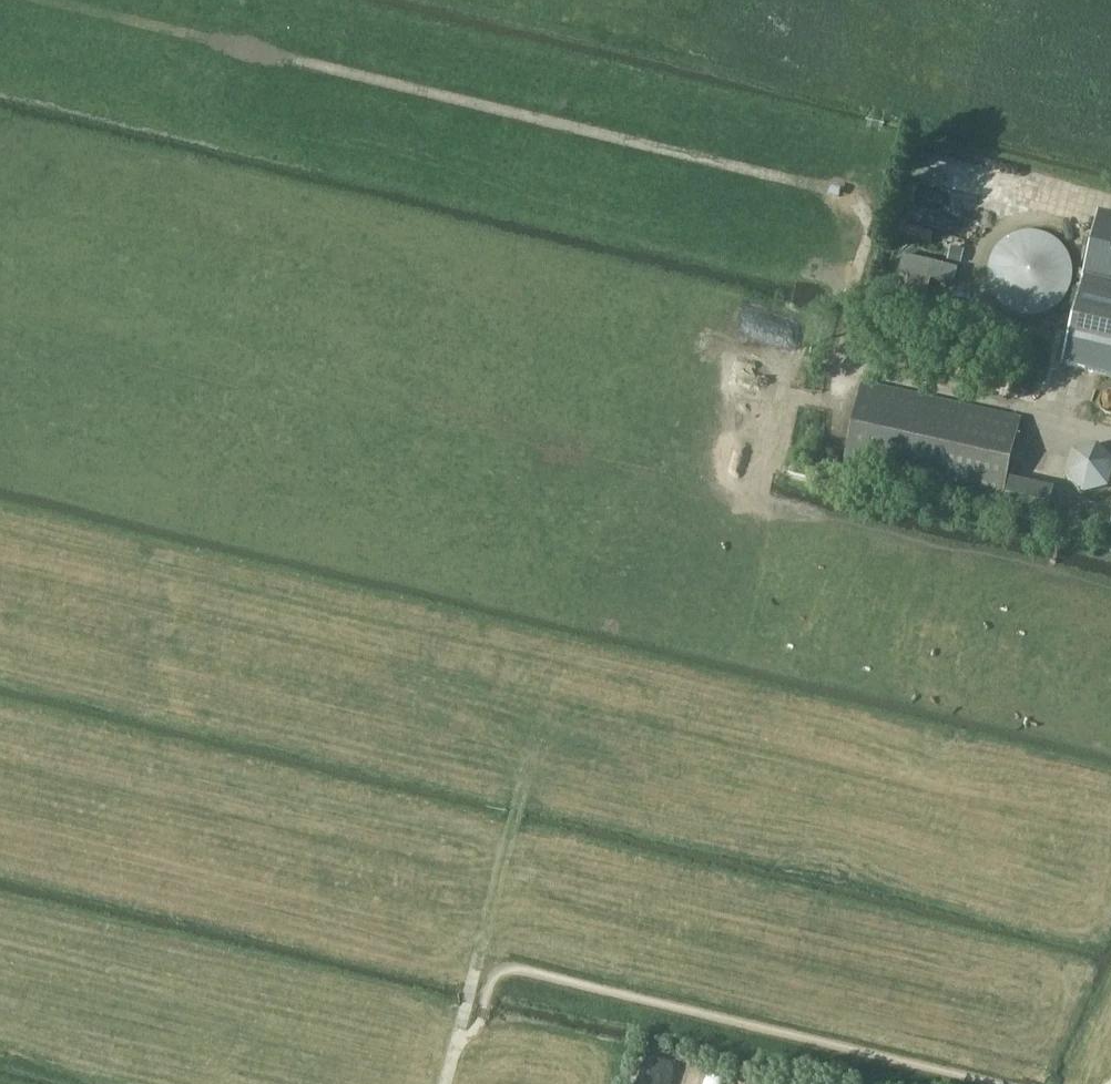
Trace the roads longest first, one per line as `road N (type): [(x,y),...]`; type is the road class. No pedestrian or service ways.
road 1 (track): [(856,203),(33,0)]
road 2 (track): [(1110,438),(843,371),(871,241),(856,203)]
road 3 (track): [(520,792),(461,1035)]
road 4 (track): [(785,33),(850,53),(880,102),(856,203)]

